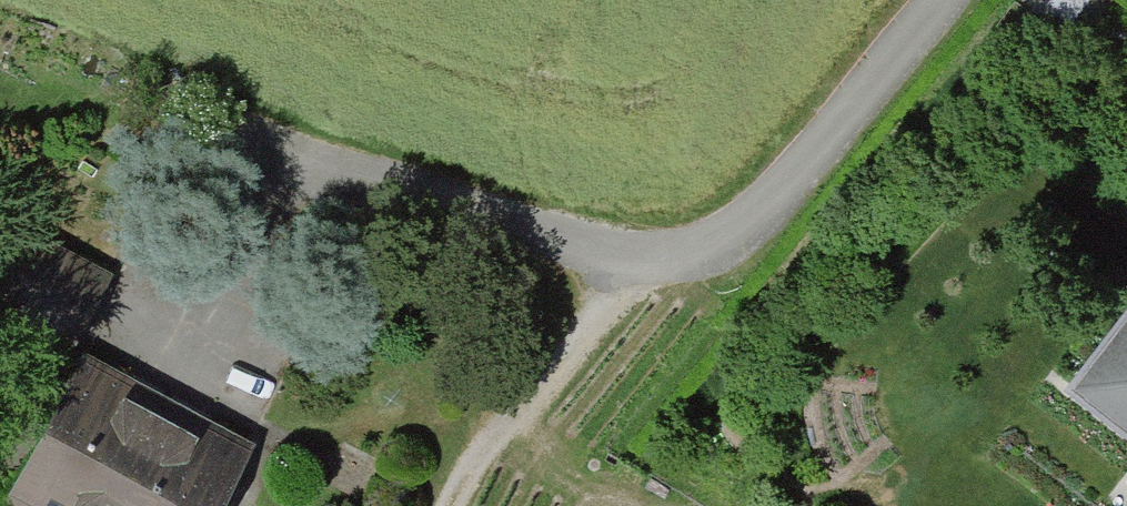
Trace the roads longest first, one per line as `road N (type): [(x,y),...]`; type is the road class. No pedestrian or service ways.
road 1 (unclassified): [(934,0),(738,236),(665,259),(233,136)]
road 2 (track): [(665,259),(475,452),(449,505)]

